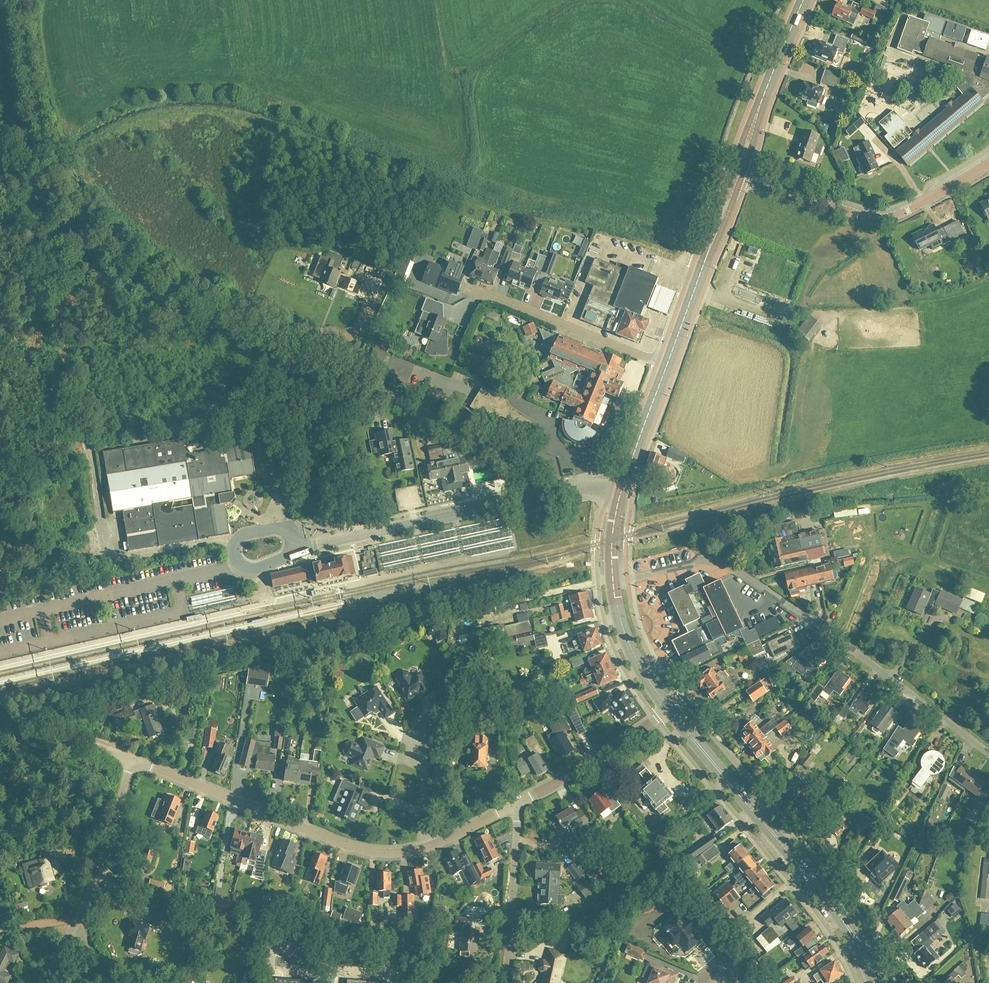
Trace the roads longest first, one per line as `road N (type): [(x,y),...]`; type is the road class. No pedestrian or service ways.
road 1 (unclassified): [(560,491),(557,479),(471,434),(229,322),(104,237)]
road 2 (unclassified): [(988,753),(735,569),(696,562),(613,579)]
road 3 (primary): [(876,982),(827,897),(668,709)]
road 4 (residential): [(423,848),(353,846),(131,756)]
road 5 (tertiary): [(737,172),(878,218),(904,212),(988,164)]
road 6 (unclassified): [(298,551),(560,491)]
road 7 (residential): [(667,366),(468,286)]
road 8 (primary): [(667,366),(737,172)]
road 9 (primary): [(737,172),(802,0)]
road 10 (residential): [(75,926),(131,756)]
road 11 (residential): [(506,982),(519,804)]
road 12 (residential): [(519,804),(668,709)]
road 13 (track): [(50,268),(84,438)]
road 14 (primary): [(668,709),(625,636),(613,579)]
road 15 (primary): [(623,487),(667,366)]

